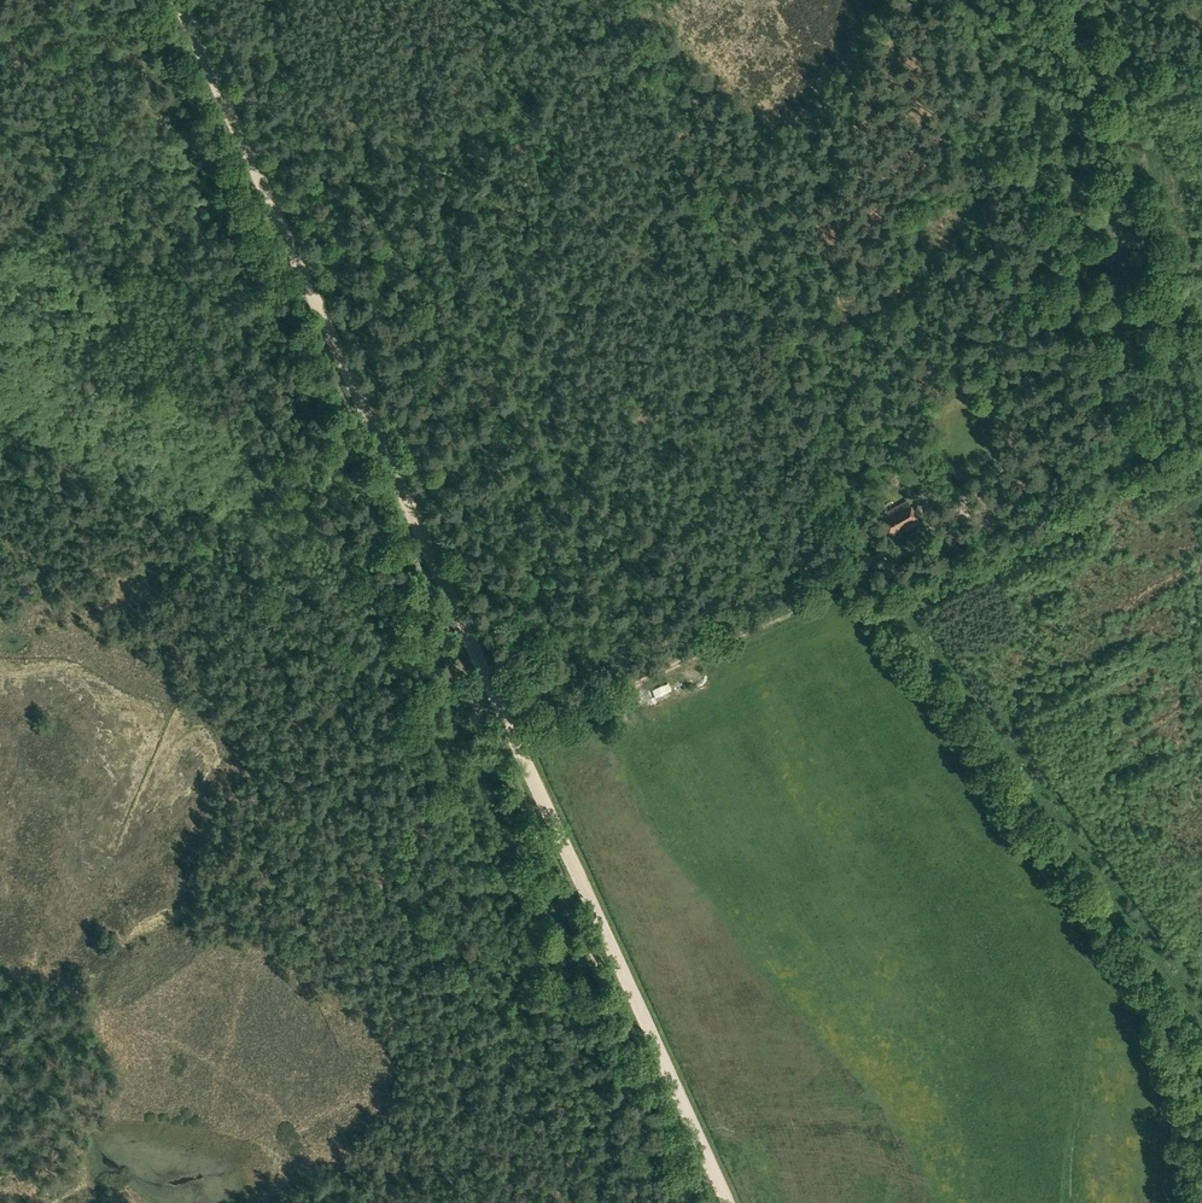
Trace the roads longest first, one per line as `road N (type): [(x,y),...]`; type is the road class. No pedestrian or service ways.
road 1 (track): [(460,619),(178,0)]
road 2 (track): [(728,1202),(503,713)]

